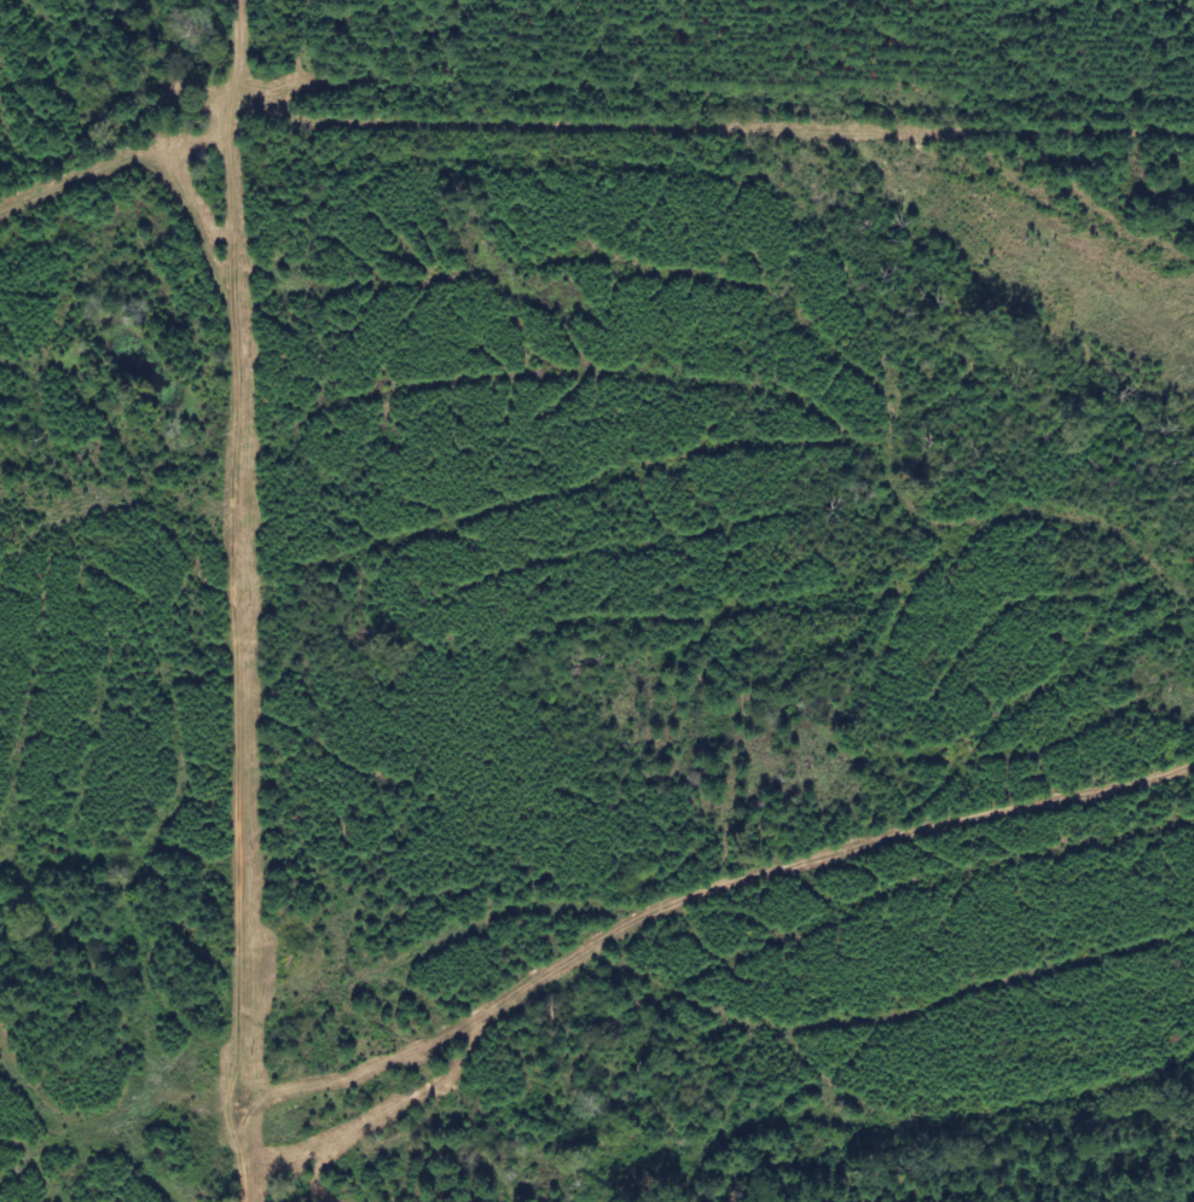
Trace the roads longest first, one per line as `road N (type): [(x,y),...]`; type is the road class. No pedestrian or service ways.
road 1 (residential): [(239,1201),(240,1047)]

